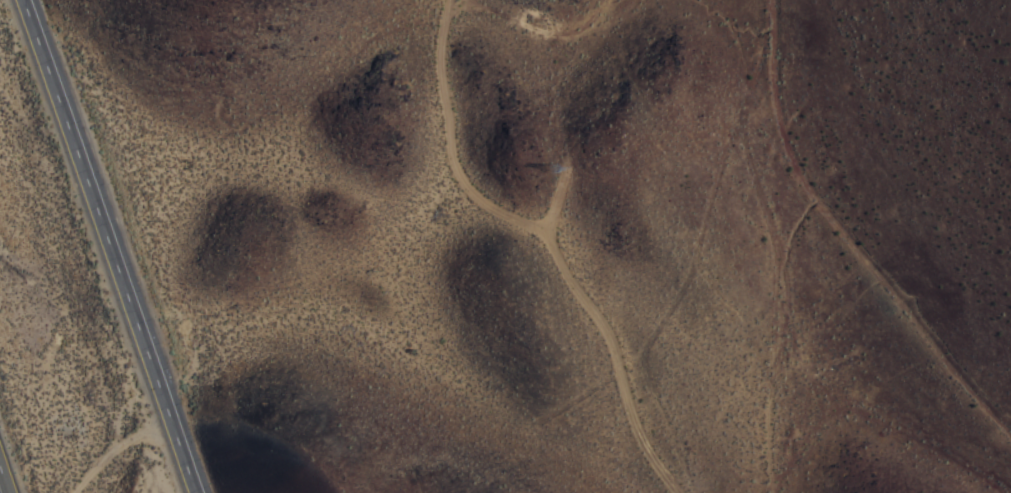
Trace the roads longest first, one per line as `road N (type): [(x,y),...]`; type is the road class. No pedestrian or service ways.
road 1 (trunk): [(199,492),(33,0)]
road 2 (track): [(545,231),(612,344),(635,429),(678,492)]
road 3 (track): [(445,0),(439,64),(458,175),(476,197),(545,231)]
road 4 (track): [(771,0),(780,129),(811,193)]

